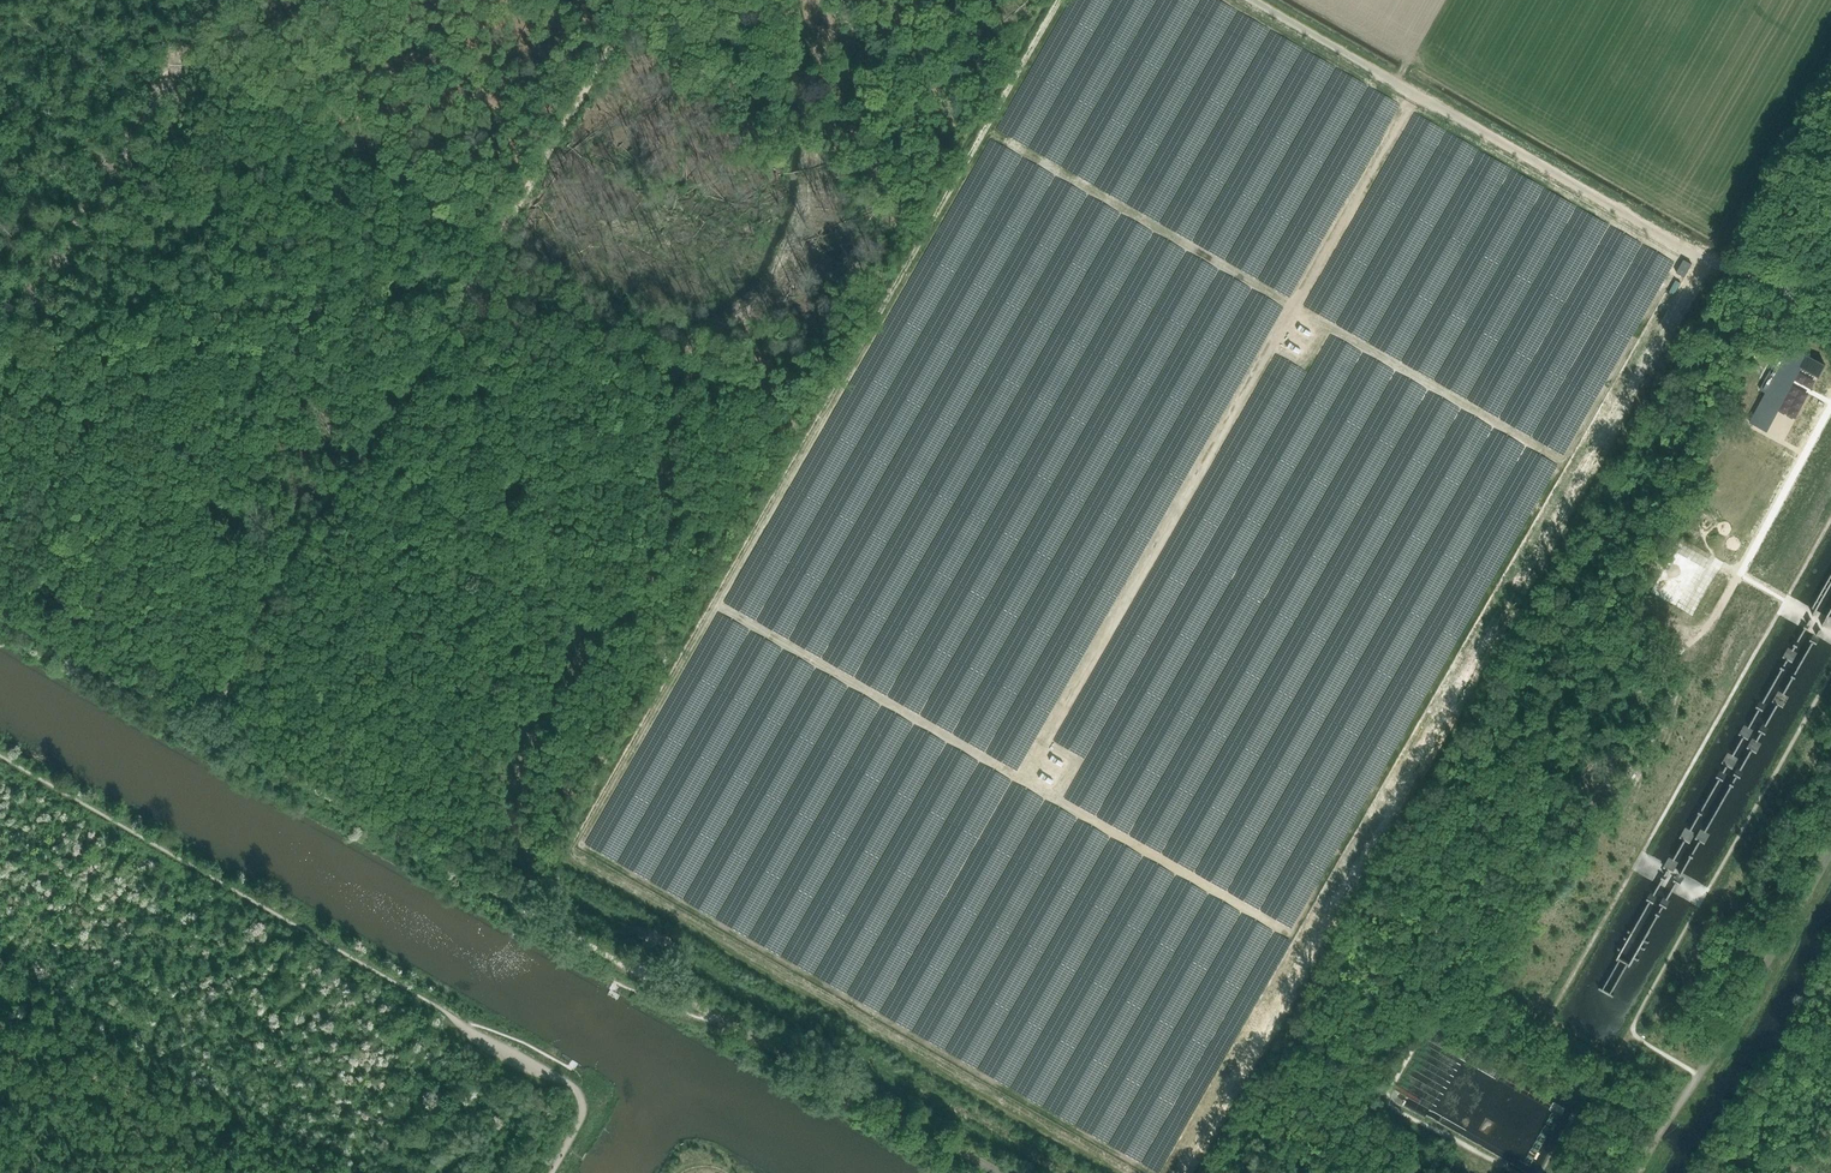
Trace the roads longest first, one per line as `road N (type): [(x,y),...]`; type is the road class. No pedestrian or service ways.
road 1 (track): [(207,729),(288,555),(430,355),(637,0)]
road 2 (unclassified): [(1252,0),(1700,256),(1741,271),(1830,280)]
road 3 (track): [(207,729),(644,975)]
road 4 (unclassified): [(644,975),(995,1172)]
road 5 (unclassified): [(1636,1172),(1830,853)]
road 6 (track): [(0,611),(207,729)]

